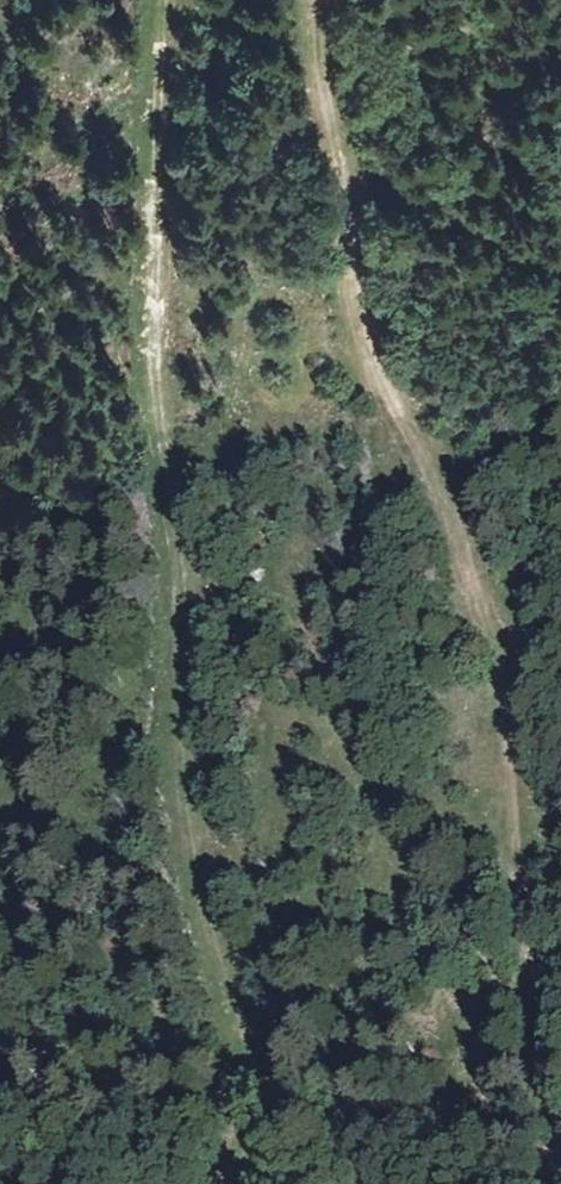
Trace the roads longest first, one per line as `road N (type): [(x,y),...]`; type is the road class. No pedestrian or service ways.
road 1 (track): [(547,1183),(528,975),(474,592),(438,488),(373,351),(323,75),(320,0)]
road 2 (track): [(167,0),(156,370),(179,528),(190,847),(227,977),(245,1083),(242,1133),(225,1183)]

